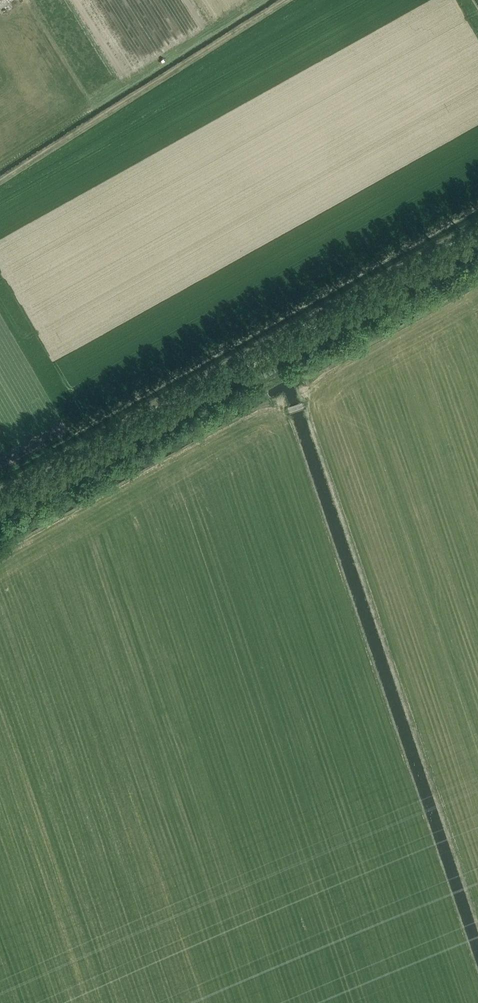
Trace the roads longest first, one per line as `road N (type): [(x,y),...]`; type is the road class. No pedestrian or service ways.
road 1 (unclassified): [(0,500),(477,234)]

